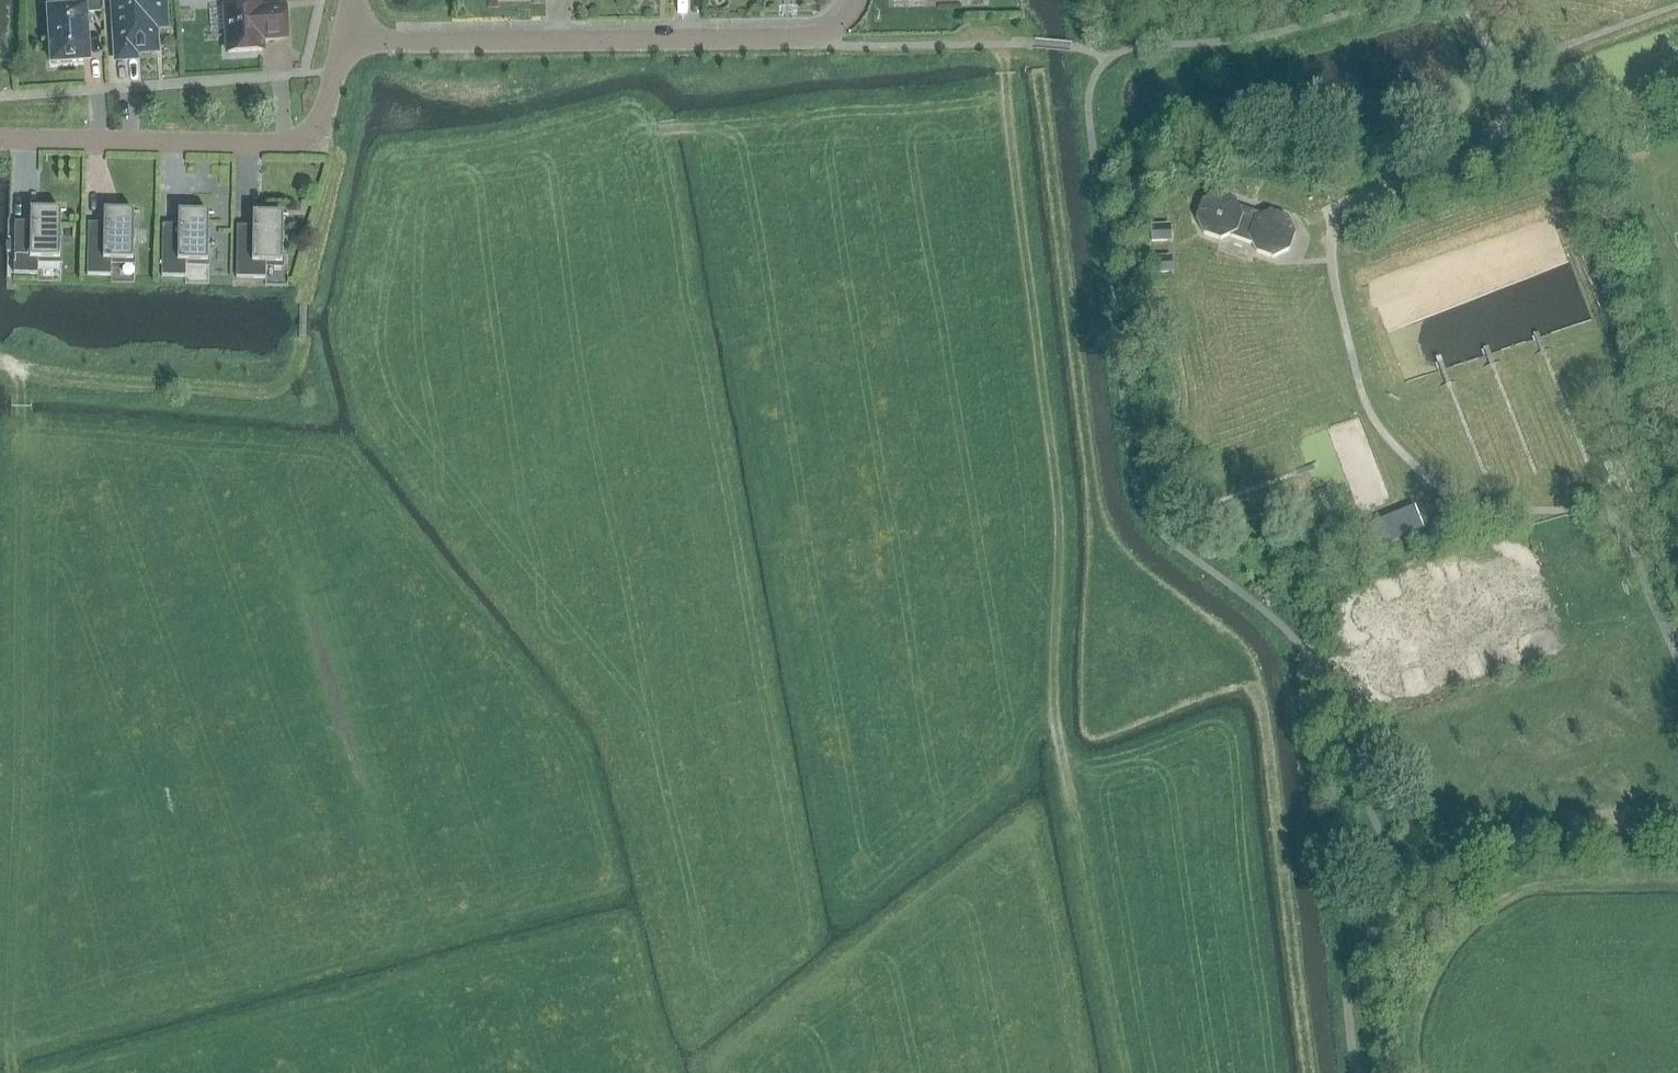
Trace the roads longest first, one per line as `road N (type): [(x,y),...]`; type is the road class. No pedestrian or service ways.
road 1 (residential): [(852,0),(820,31),(785,36),(343,40)]
road 2 (residential): [(343,40),(321,120),(303,140),(0,137)]

